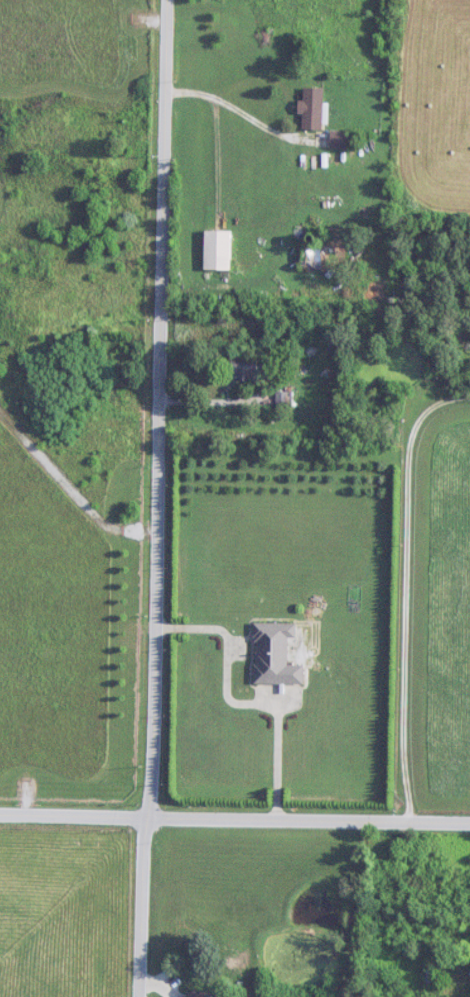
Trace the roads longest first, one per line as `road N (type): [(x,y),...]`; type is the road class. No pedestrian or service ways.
road 1 (residential): [(164,0),(138,996)]
road 2 (residential): [(469,823),(0,818)]

